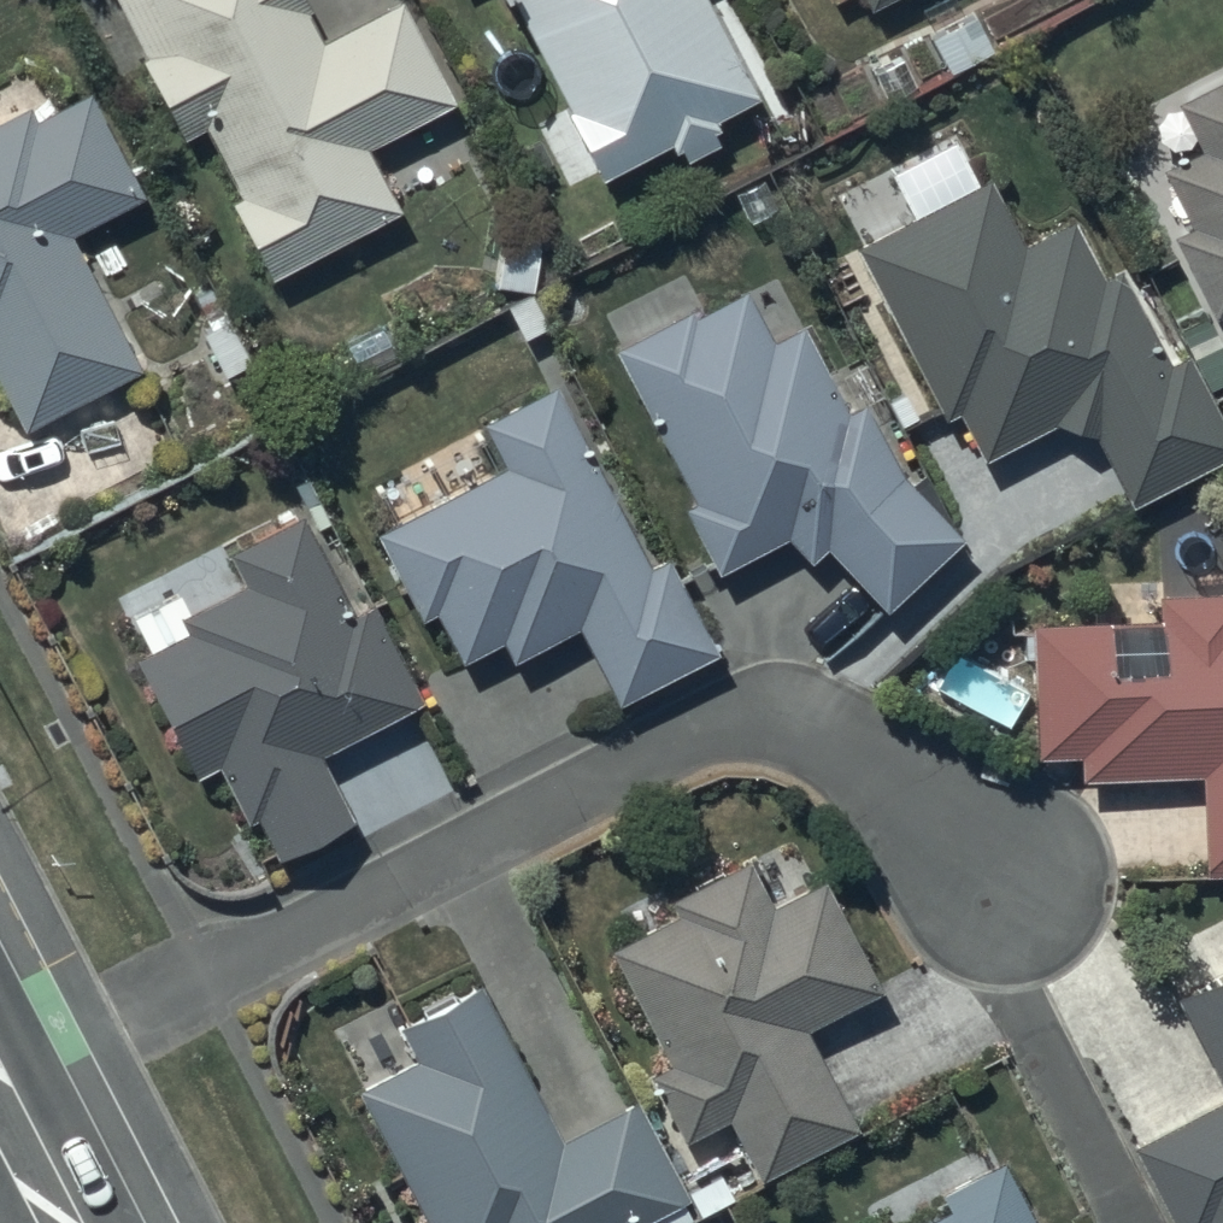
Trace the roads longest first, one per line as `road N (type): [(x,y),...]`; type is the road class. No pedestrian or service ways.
road 1 (residential): [(1008,879),(850,740),(802,715),(751,714),(692,731),(0,1082)]
road 2 (primary): [(0,1112),(57,1222)]

